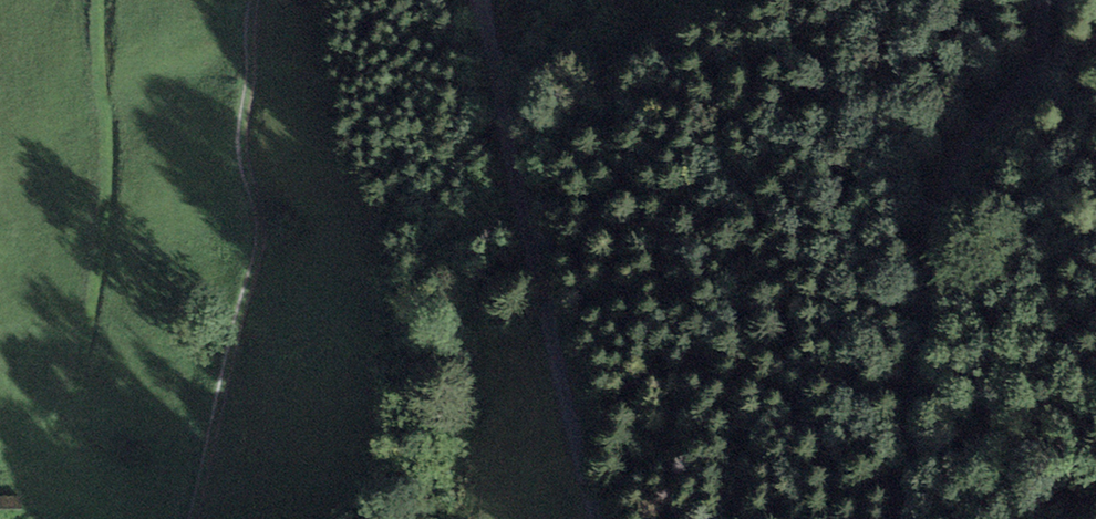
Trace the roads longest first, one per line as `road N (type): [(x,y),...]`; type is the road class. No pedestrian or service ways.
road 1 (track): [(909,518),(945,192),(964,151),(1034,72),(1042,0)]
road 2 (track): [(482,0),(507,154),(597,518)]
road 3 (track): [(252,0),(242,140),(259,241),(191,518)]

